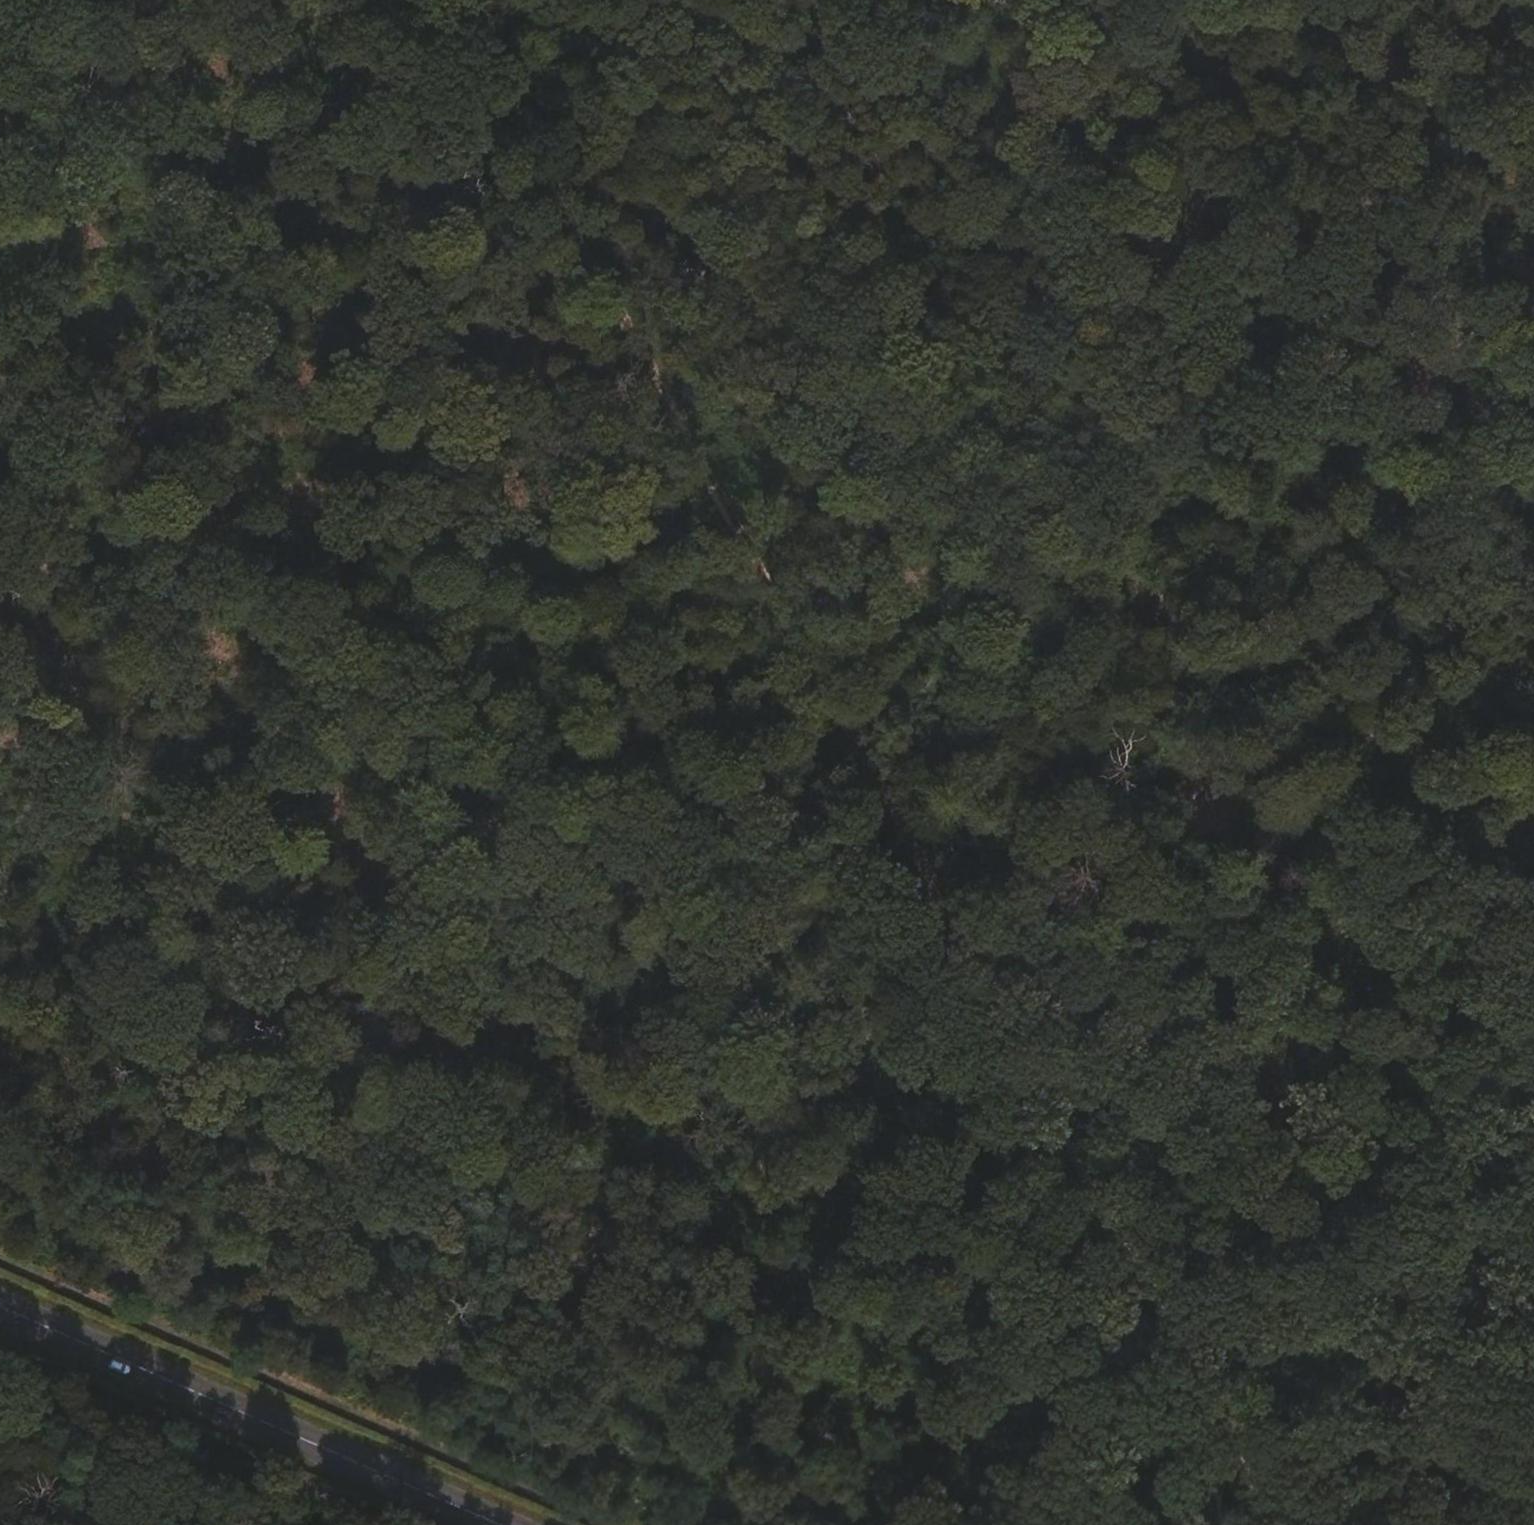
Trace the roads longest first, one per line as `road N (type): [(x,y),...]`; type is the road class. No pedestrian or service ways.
road 1 (track): [(455,0),(1113,1192),(1277,1524)]
road 2 (secondary): [(0,1306),(503,1524)]

